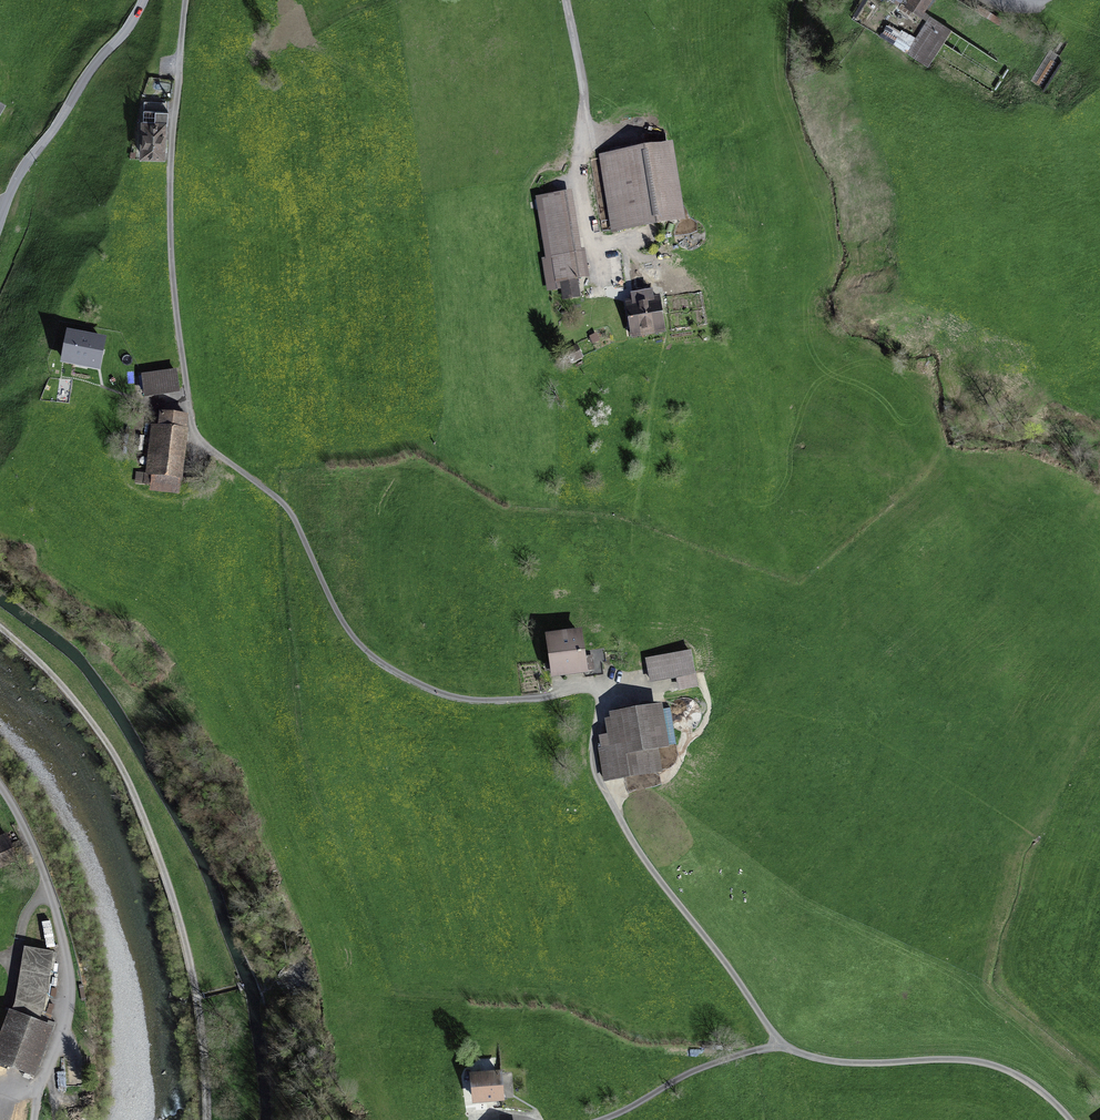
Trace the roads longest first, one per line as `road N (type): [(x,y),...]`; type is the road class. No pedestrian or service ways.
road 1 (unclassified): [(183,0),(171,244),(199,441),(281,501),(346,627),(406,677),(446,695),(487,700),(601,691),(599,780),(628,833),(794,1047)]
road 2 (track): [(205,1119),(202,1043),(172,893),(119,763),(70,696),(0,625)]
road 3 (unclassified): [(1068,1119),(1028,1081),(989,1061),(847,1060),(794,1047)]
road 4 (unclassified): [(142,0),(23,165),(0,215)]
road 5 (unclassified): [(794,1047),(691,1069),(592,1119)]

